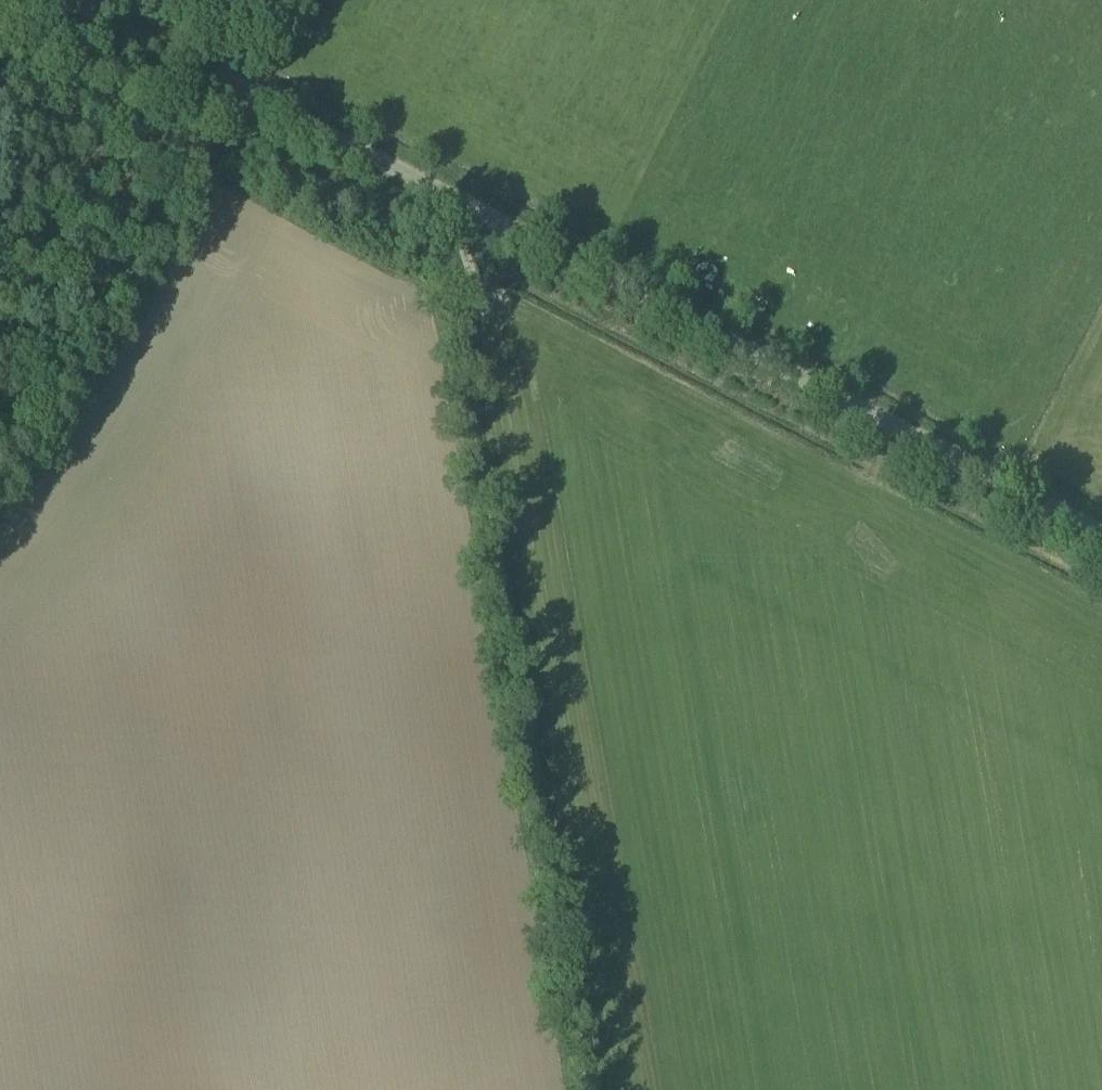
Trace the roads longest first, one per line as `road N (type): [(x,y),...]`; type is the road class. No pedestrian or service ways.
road 1 (unclassified): [(1101,543),(233,81)]
road 2 (track): [(0,444),(86,332),(233,81)]
road 3 (unclassified): [(233,81),(74,0)]

